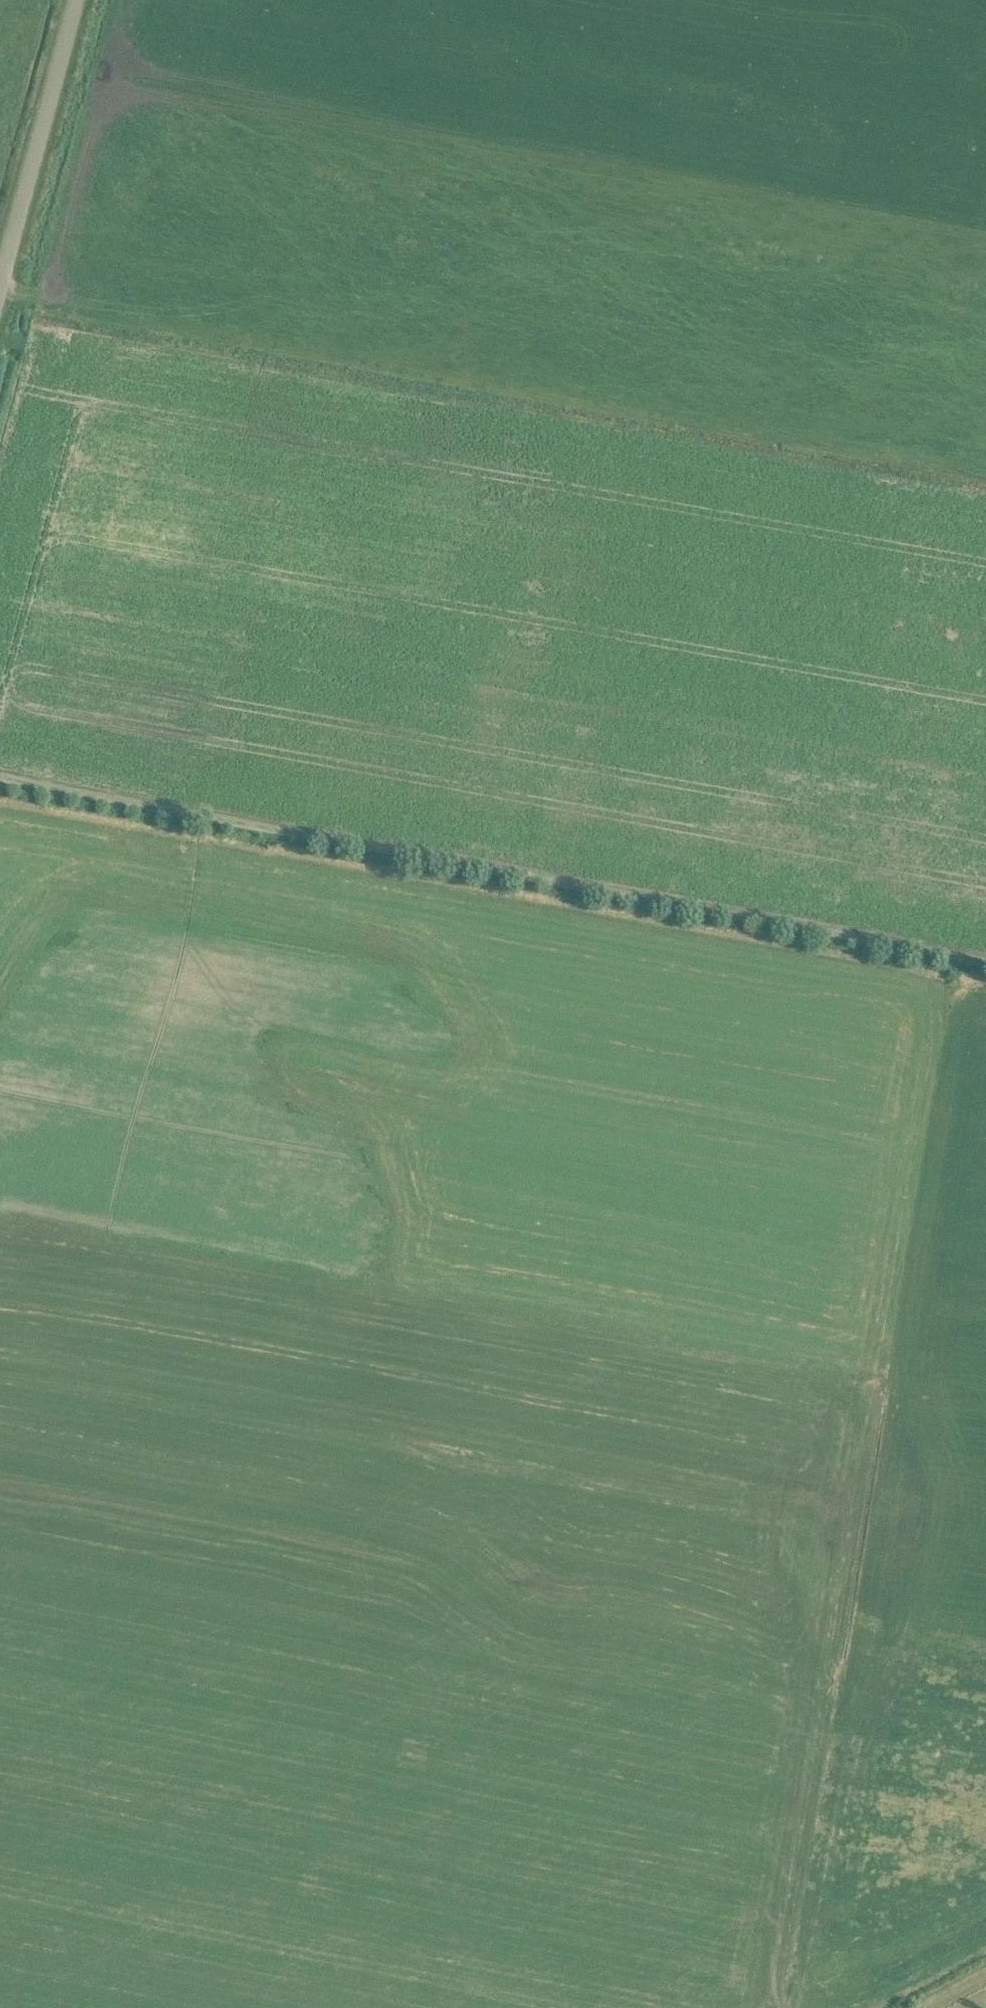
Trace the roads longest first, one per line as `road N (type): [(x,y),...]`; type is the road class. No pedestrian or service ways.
road 1 (unclassified): [(985,967),(0,790)]
road 2 (unclassified): [(0,319),(86,0)]

